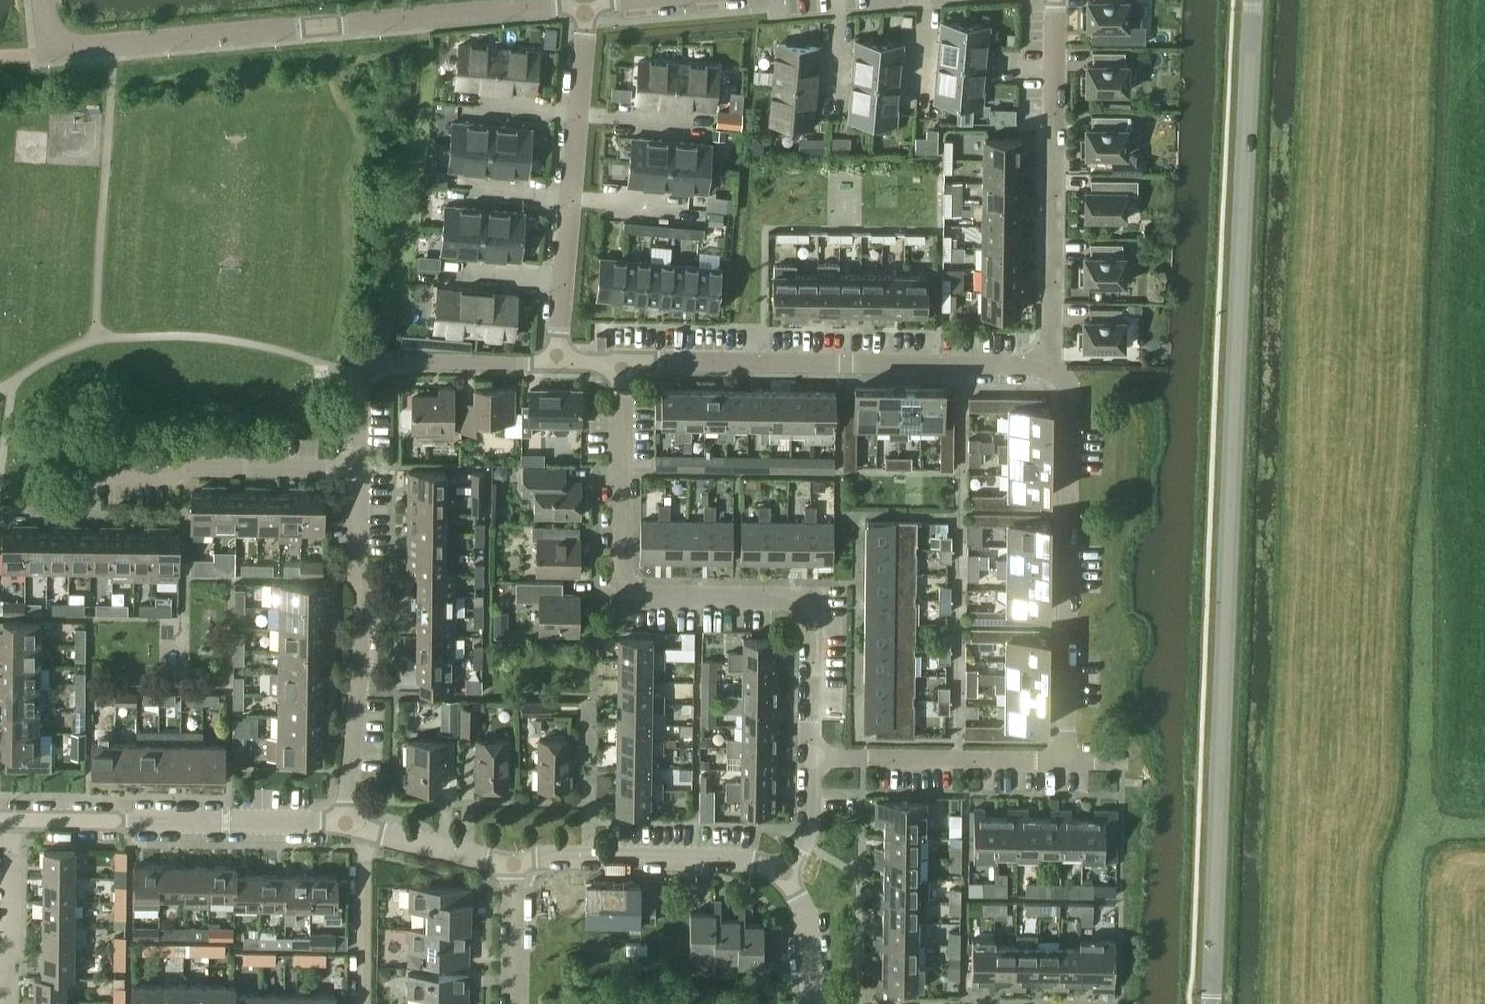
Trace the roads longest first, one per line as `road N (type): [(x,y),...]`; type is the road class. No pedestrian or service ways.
road 1 (tertiary): [(1253,0),(1210,1003)]
road 2 (residential): [(809,759),(811,597),(625,593),(623,365)]
road 3 (residential): [(587,4),(46,47)]
road 4 (residential): [(623,365),(1047,367)]
road 5 (residential): [(1066,761),(1070,390)]
road 6 (residential): [(1047,367),(1053,0)]
road 7 (residential): [(559,362),(587,4)]
road 8 (residential): [(342,824),(361,619),(357,476)]
road 9 (residential): [(10,822),(342,824)]
road 10 (residential): [(357,476),(368,360),(559,362)]
road 11 (residential): [(809,759),(1066,761)]
road 12 (residential): [(357,476),(108,480)]
road 13 (residential): [(588,858),(751,862),(783,873)]
road 14 (residential): [(0,1003),(1,961),(12,948),(10,822)]
road 15 (residential): [(363,1003),(366,831)]
road 16 (residential): [(588,858),(591,706)]
road 17 (residential): [(366,831),(510,867)]
road 18 (residential): [(513,1003),(510,867)]
road 19 (residential): [(783,873),(807,938),(808,1003)]
road 20 (residential): [(783,873),(806,837),(809,759)]

